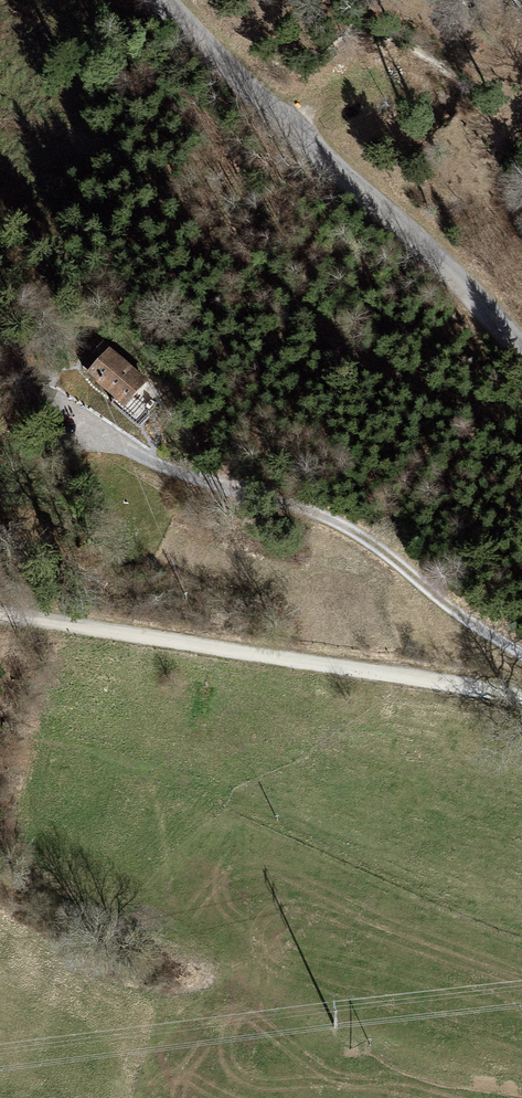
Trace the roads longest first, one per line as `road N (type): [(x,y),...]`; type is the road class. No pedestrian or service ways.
road 1 (track): [(0,614),(521,696)]
road 2 (track): [(521,653),(322,515),(188,478),(71,421)]
road 3 (unclassified): [(521,350),(178,0)]

